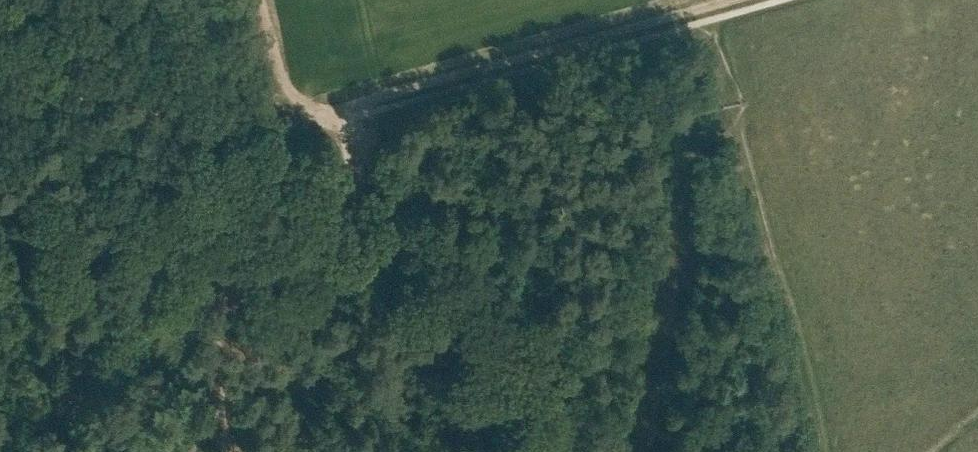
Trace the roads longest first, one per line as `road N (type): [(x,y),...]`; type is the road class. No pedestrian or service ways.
road 1 (track): [(0,227),(232,267),(288,261),(330,240),(350,216),(360,187),(357,151)]
road 2 (track): [(349,106),(730,0)]
road 3 (track): [(357,151),(419,211),(457,278),(523,451)]
road 4 (track): [(736,128),(816,451)]

